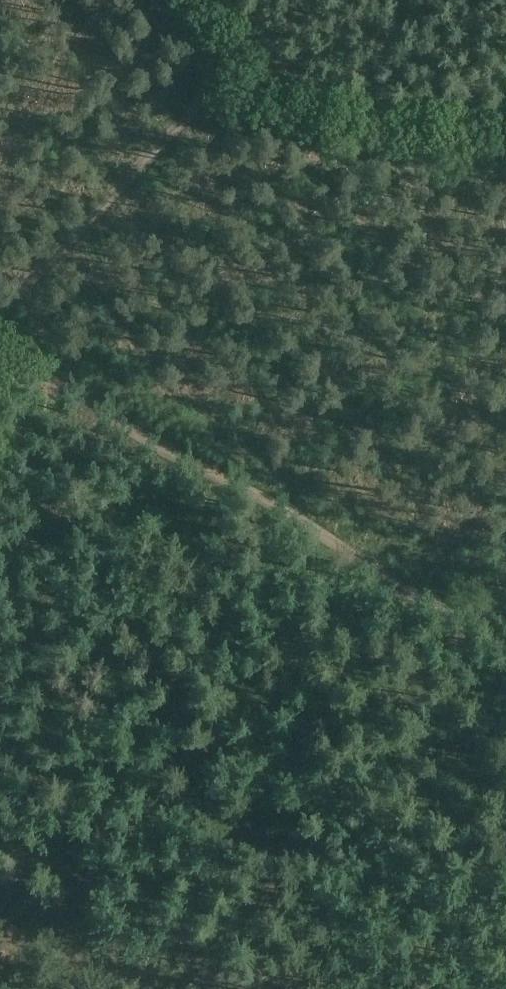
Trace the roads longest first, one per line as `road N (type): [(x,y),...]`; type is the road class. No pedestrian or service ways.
road 1 (track): [(0,349),(505,633)]
road 2 (track): [(147,0),(213,86),(347,149),(505,143)]
road 3 (track): [(0,320),(213,86)]

